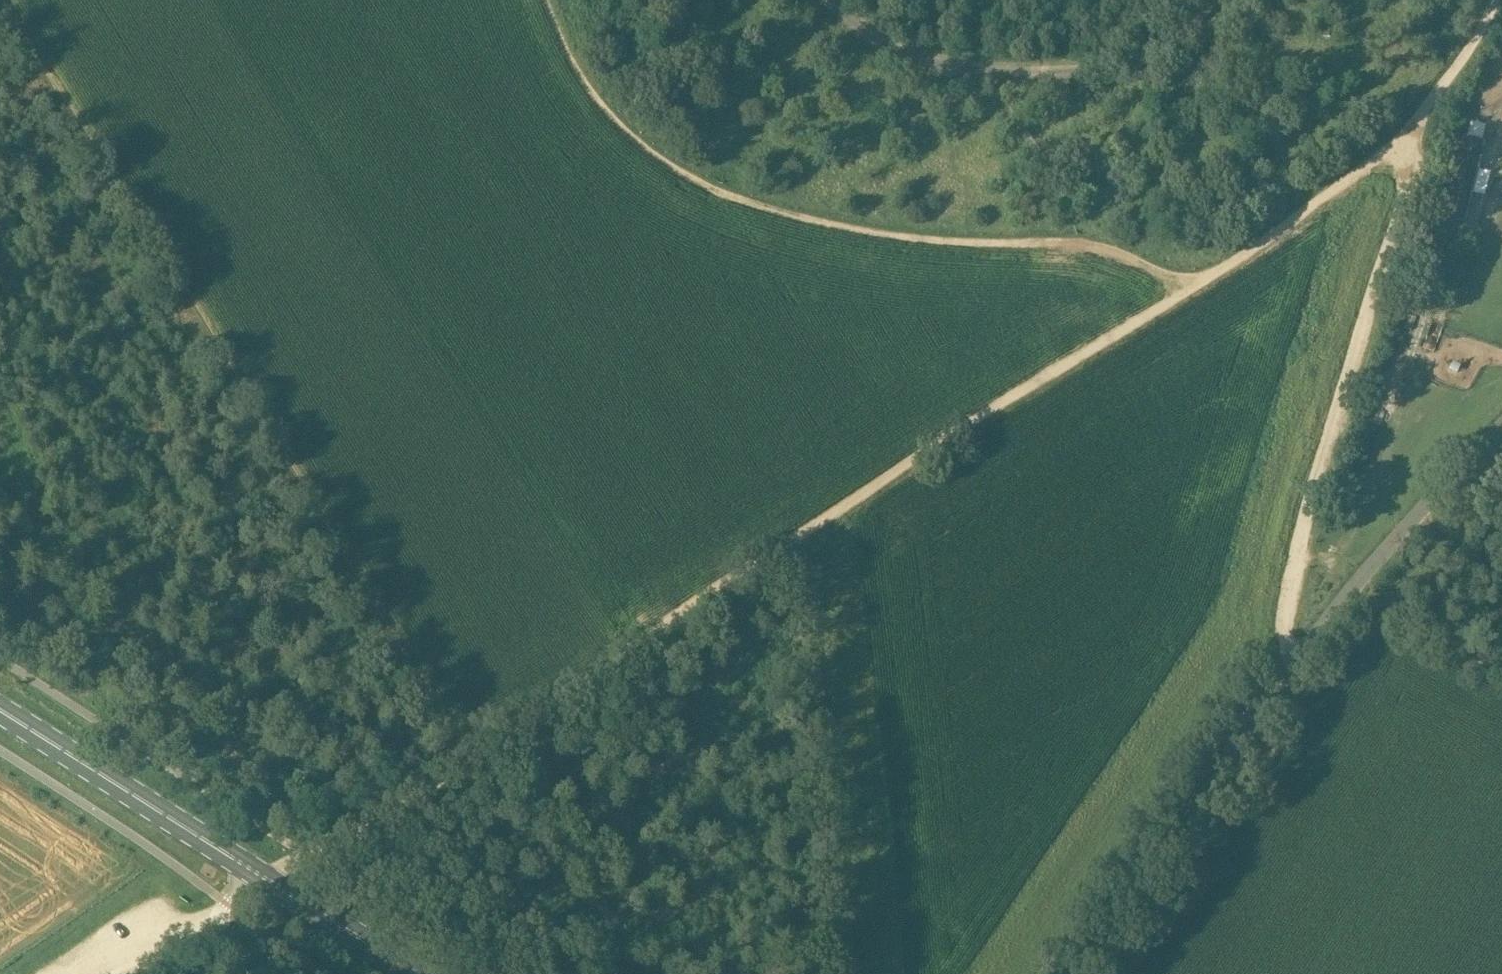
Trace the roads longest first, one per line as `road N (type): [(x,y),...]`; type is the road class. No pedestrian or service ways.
road 1 (track): [(460,769),(736,575),(1189,293),(1401,136)]
road 2 (track): [(0,2),(302,492),(460,769)]
road 3 (track): [(545,0),(610,114),(687,176),(738,199),(872,231),(1114,249),(1189,293)]
road 4 (unclassified): [(1085,973),(1297,661),(1430,500),(1501,427)]
road 5 (track): [(1297,661),(1285,627),(1293,579),(1410,178),(1412,159),(1401,136)]
road 6 (primary): [(417,973),(0,709)]
road 7 (unclassified): [(1211,0),(1166,42),(1135,58),(1051,73),(919,59),(862,30),(830,0)]
road 8 (track): [(309,858),(460,769)]
road 9 (track): [(1401,136),(1477,40),(1498,0)]

